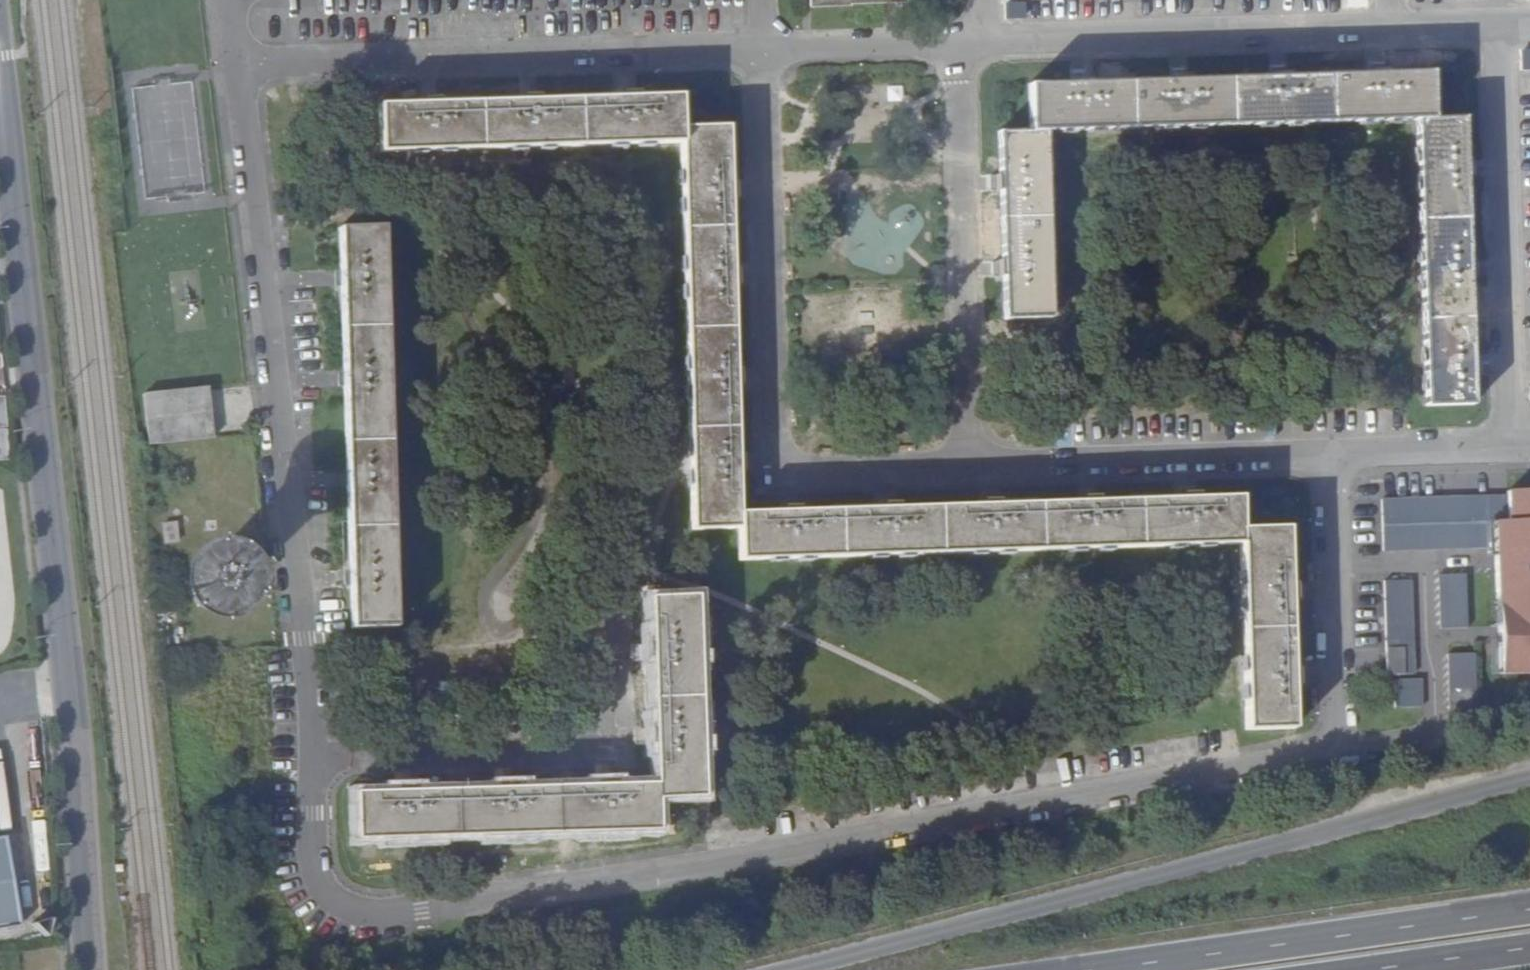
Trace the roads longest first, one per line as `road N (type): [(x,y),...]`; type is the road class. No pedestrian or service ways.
road 1 (residential): [(1339,750),(424,912),(369,916),(337,904),(316,861),(304,640),(237,67)]
road 2 (residential): [(1329,451),(772,472),(753,47)]
road 3 (unclassified): [(86,969),(54,573),(0,115)]
road 4 (residential): [(1529,17),(753,47)]
road 5 (trunk): [(1529,780),(796,969)]
road 6 (residential): [(753,47),(237,67)]
road 7 (trunk): [(1529,911),(1112,969)]
road 8 (residential): [(1329,451),(1339,750)]
road 9 (residential): [(1529,443),(1329,451)]
road 10 (trunk): [(1387,969),(1529,950)]

